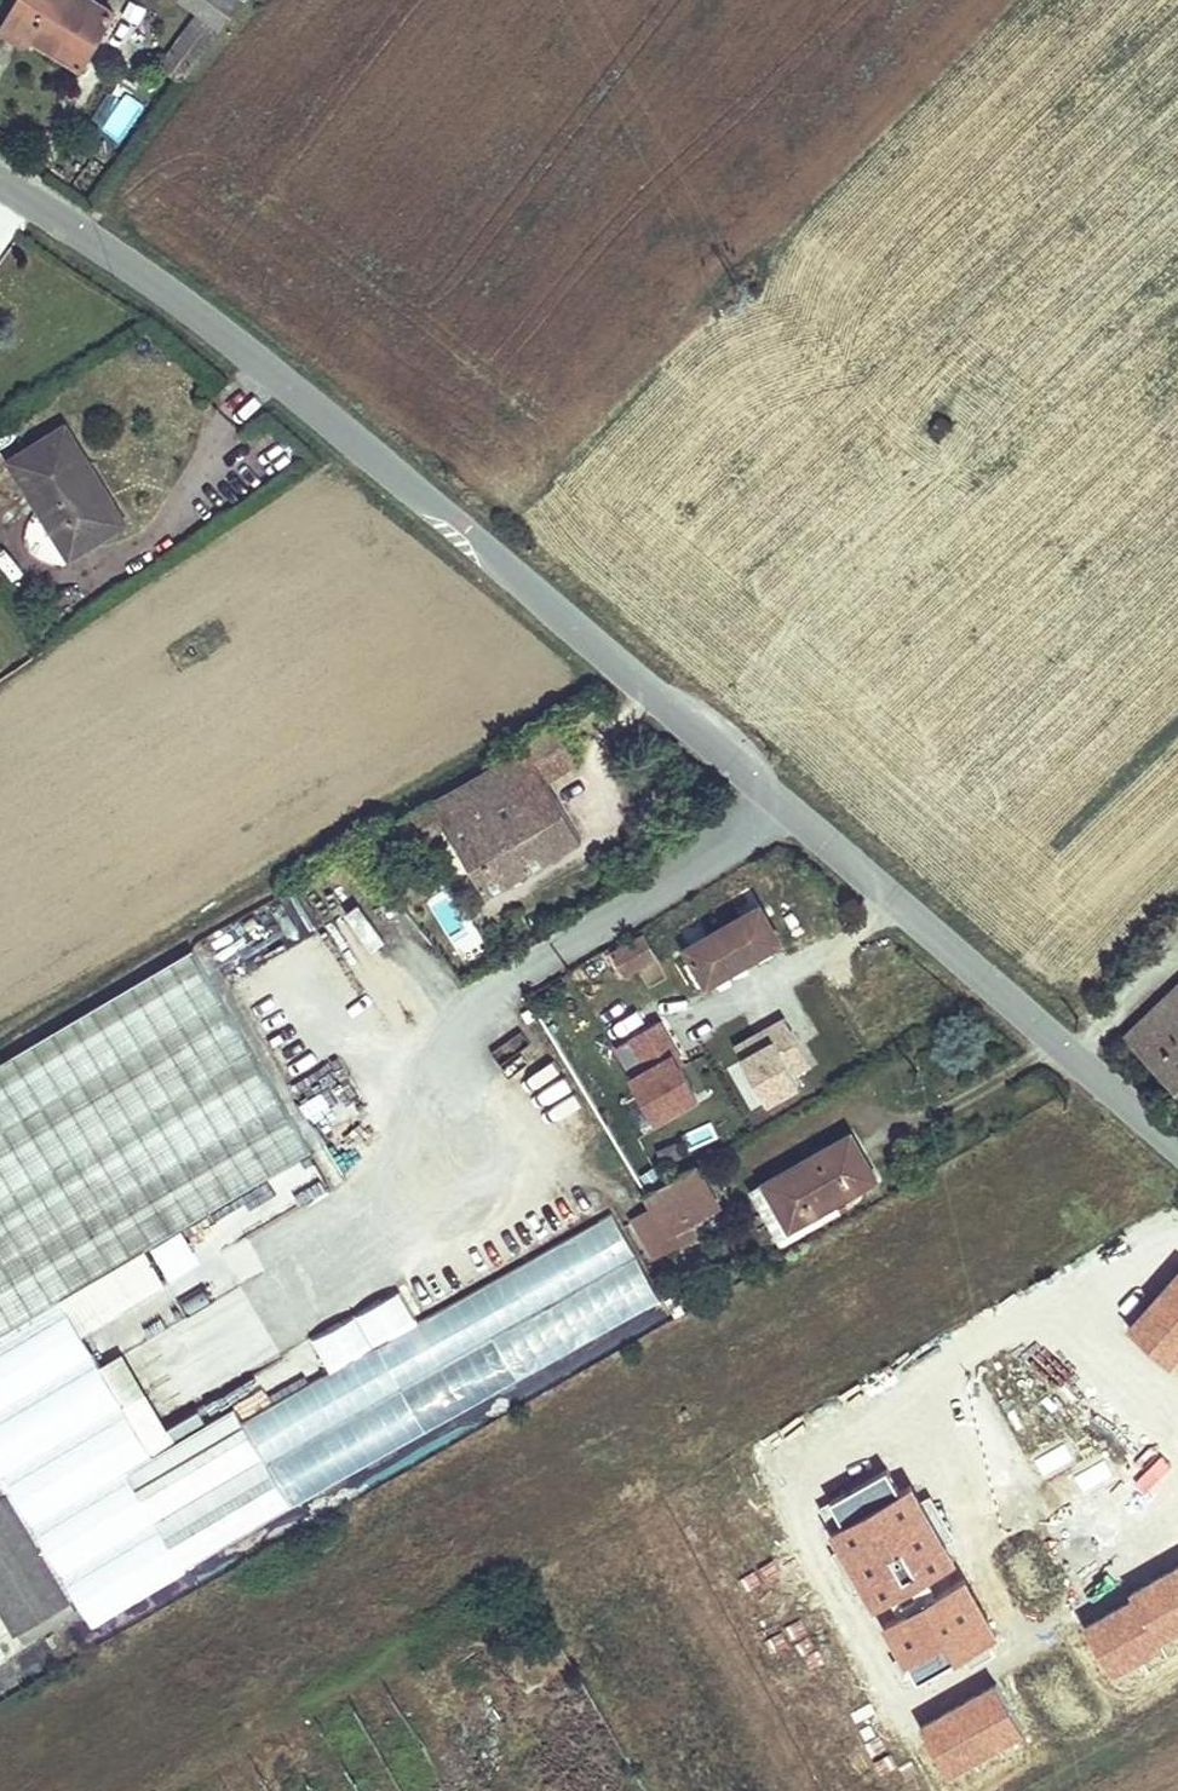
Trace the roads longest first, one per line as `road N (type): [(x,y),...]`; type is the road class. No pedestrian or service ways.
road 1 (residential): [(0,186),(210,315),(762,776),(1177,1146)]

